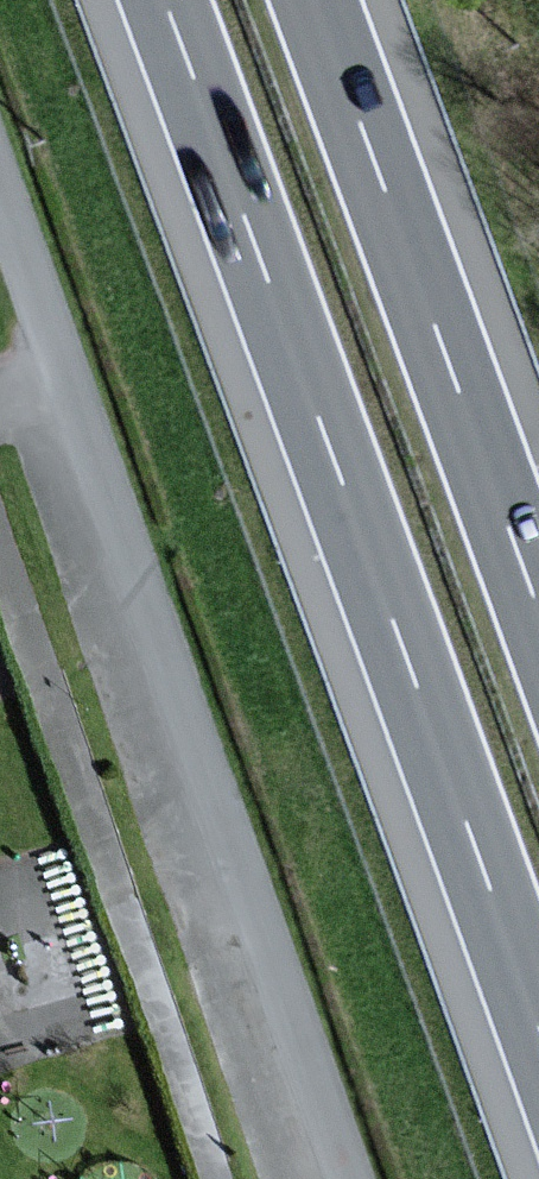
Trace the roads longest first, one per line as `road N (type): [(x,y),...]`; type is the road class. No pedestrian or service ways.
road 1 (motorway): [(164,0),(538,1026)]
road 2 (unclassified): [(353,1178),(0,183)]
road 3 (motorway): [(538,609),(317,0)]

